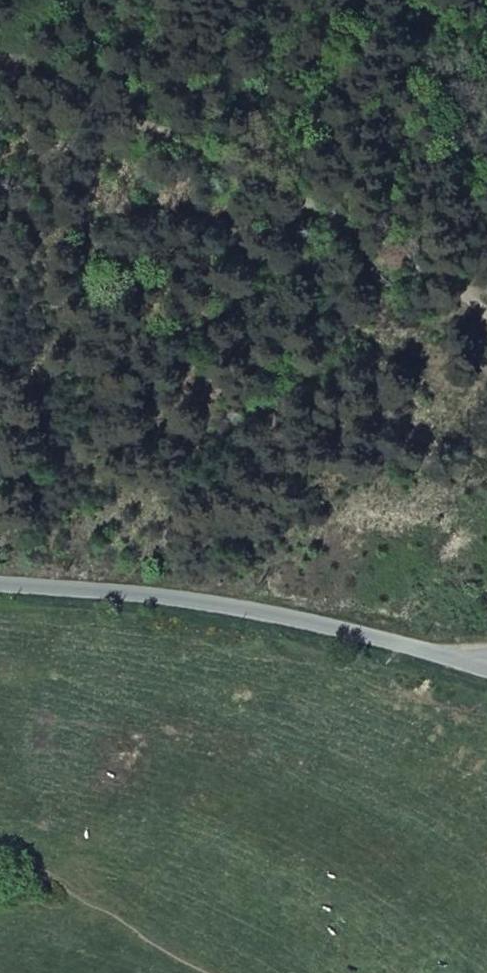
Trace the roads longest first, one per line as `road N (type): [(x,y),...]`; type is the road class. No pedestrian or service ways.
road 1 (track): [(486,321),(399,265),(0,61)]
road 2 (unclassified): [(0,584),(346,631),(486,670)]

